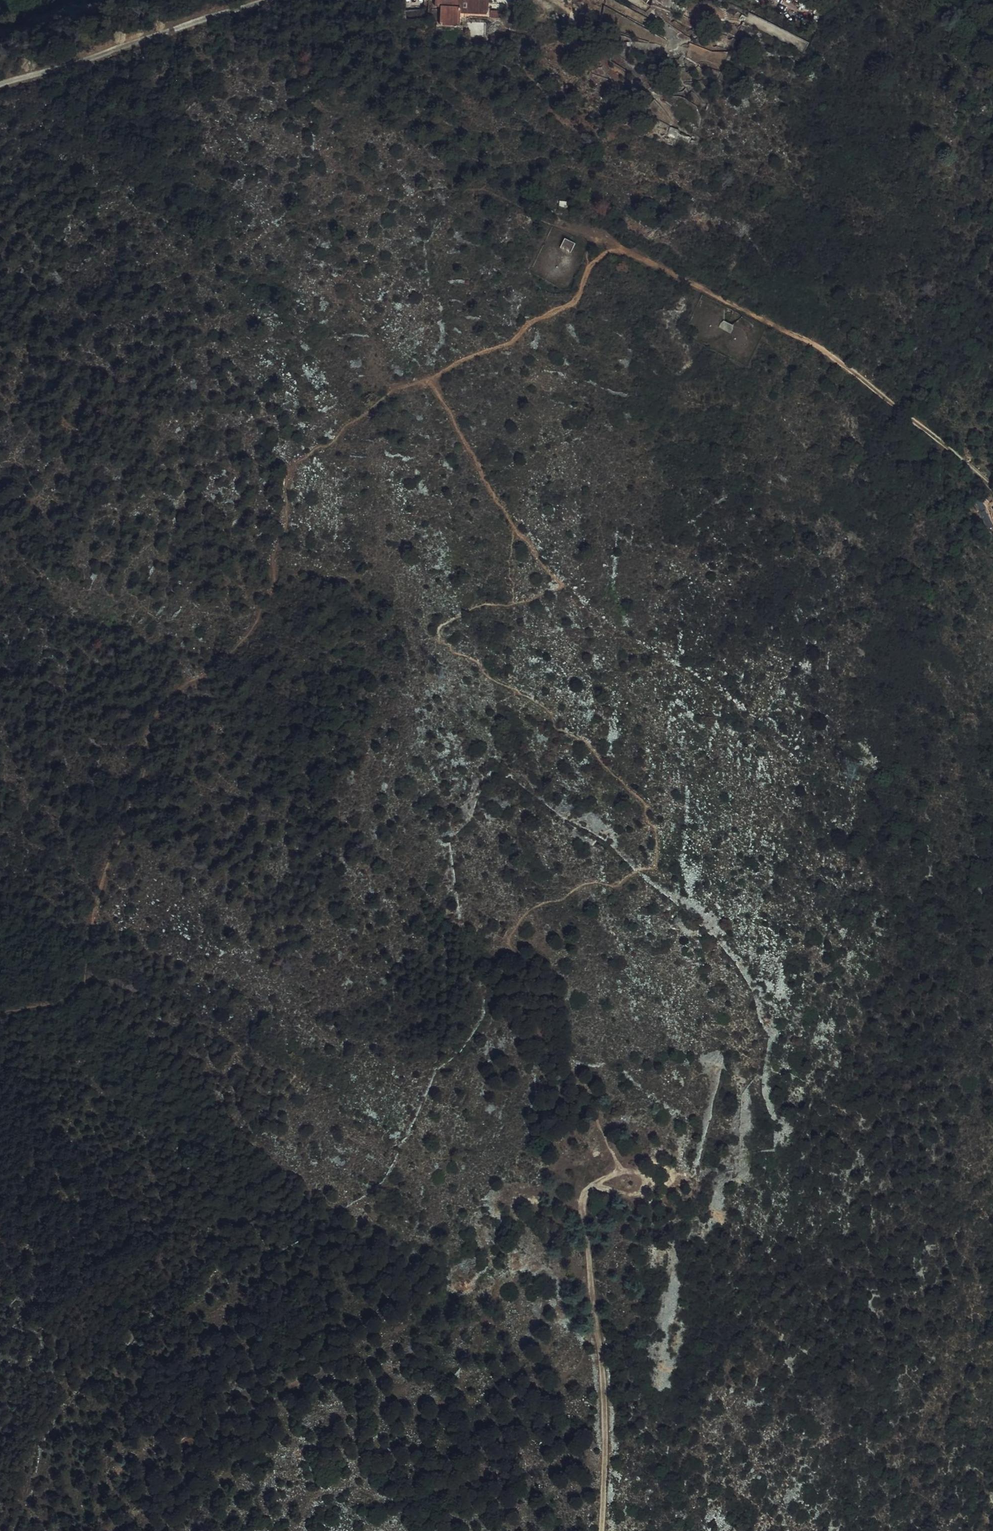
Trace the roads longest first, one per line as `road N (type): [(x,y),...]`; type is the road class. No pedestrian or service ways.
road 1 (track): [(992,488),(825,350),(622,250)]
road 2 (track): [(619,1172),(588,1190),(583,1204),(603,1376),(601,1530)]
road 3 (track): [(266,0),(0,84)]

